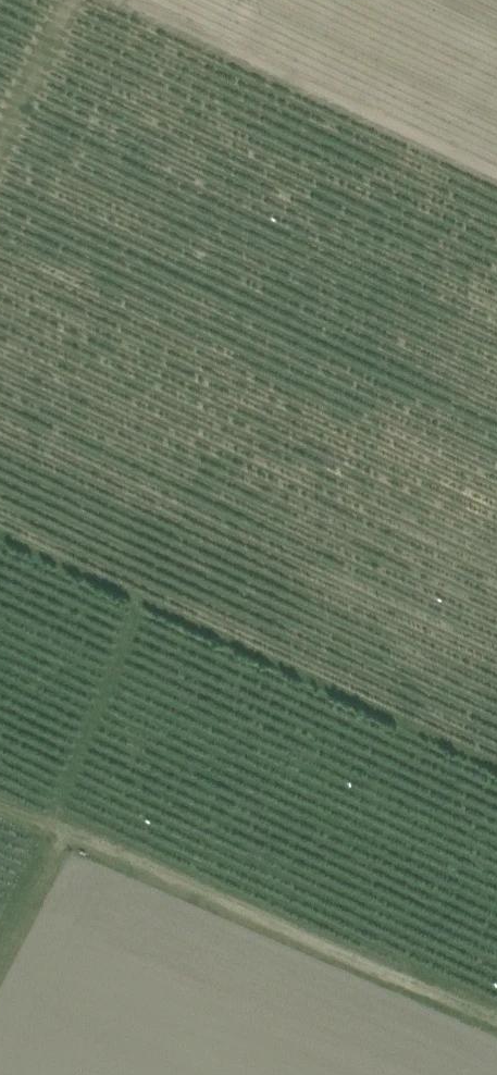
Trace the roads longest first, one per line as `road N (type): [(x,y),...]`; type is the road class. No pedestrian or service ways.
road 1 (track): [(496,1015),(65,823)]
road 2 (track): [(496,173),(123,0)]

